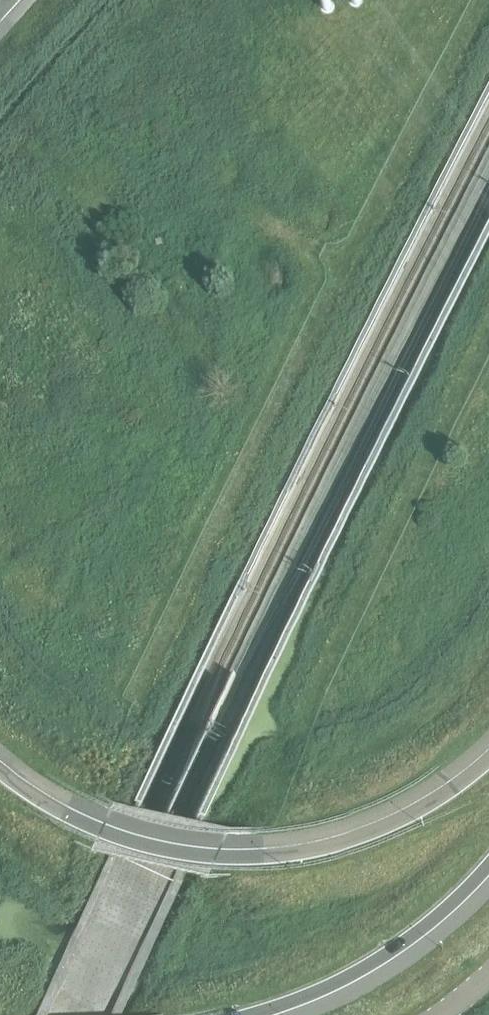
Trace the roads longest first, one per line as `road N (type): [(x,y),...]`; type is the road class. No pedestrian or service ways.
road 1 (motorway): [(488,760),(417,812),(368,834),(263,857),(142,844),(57,809),(0,769)]
road 2 (motorway): [(252,1014),(341,981),(389,953),(488,865)]

